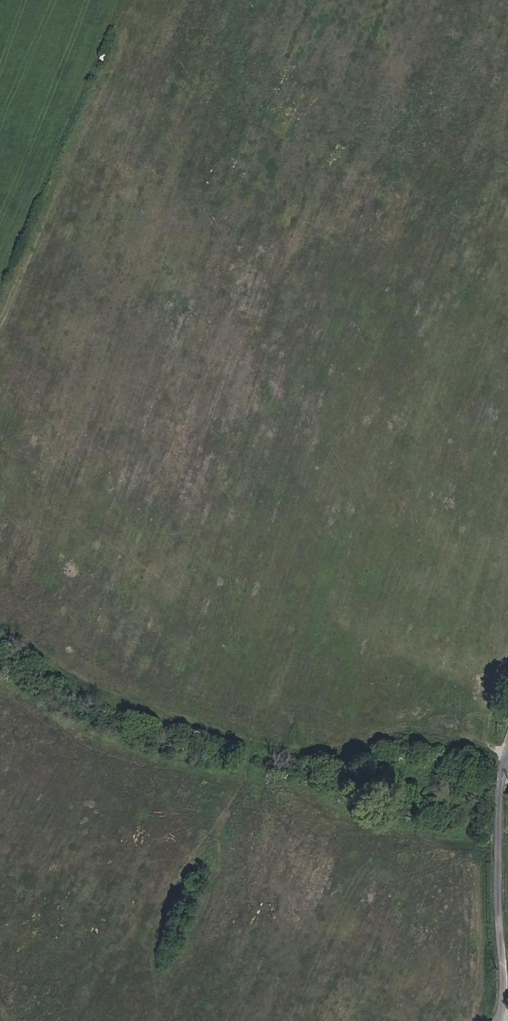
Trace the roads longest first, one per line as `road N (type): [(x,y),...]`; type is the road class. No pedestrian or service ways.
road 1 (unclassified): [(507,756),(499,834),(507,1000),(502,1020)]

